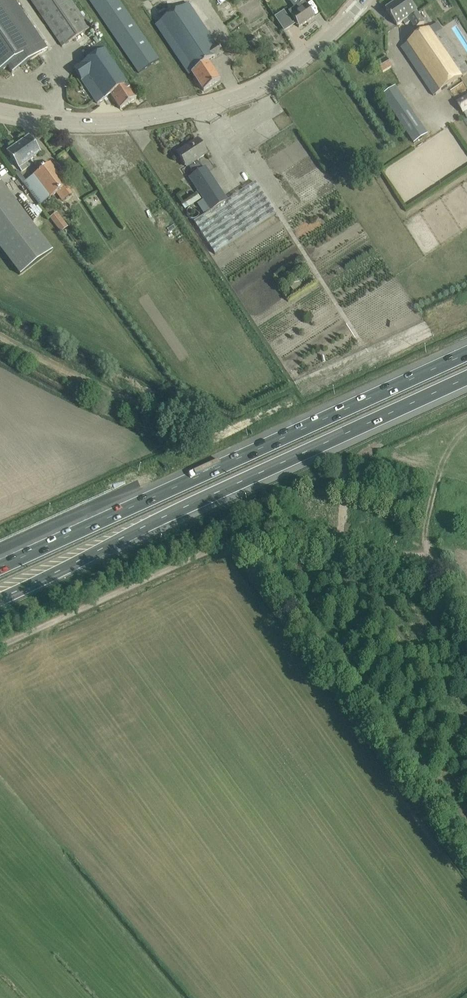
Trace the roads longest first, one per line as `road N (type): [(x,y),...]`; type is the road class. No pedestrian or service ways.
road 1 (motorway): [(0,592),(466,378)]
road 2 (motorway): [(466,353),(0,566)]
road 3 (tertiary): [(364,0),(286,70),(204,106),(90,123),(0,112)]
road 4 (track): [(0,543),(165,460),(297,408)]
road 5 (unclassified): [(0,646),(203,553),(268,533)]
road 6 (unclassified): [(466,602),(436,558),(268,533)]

